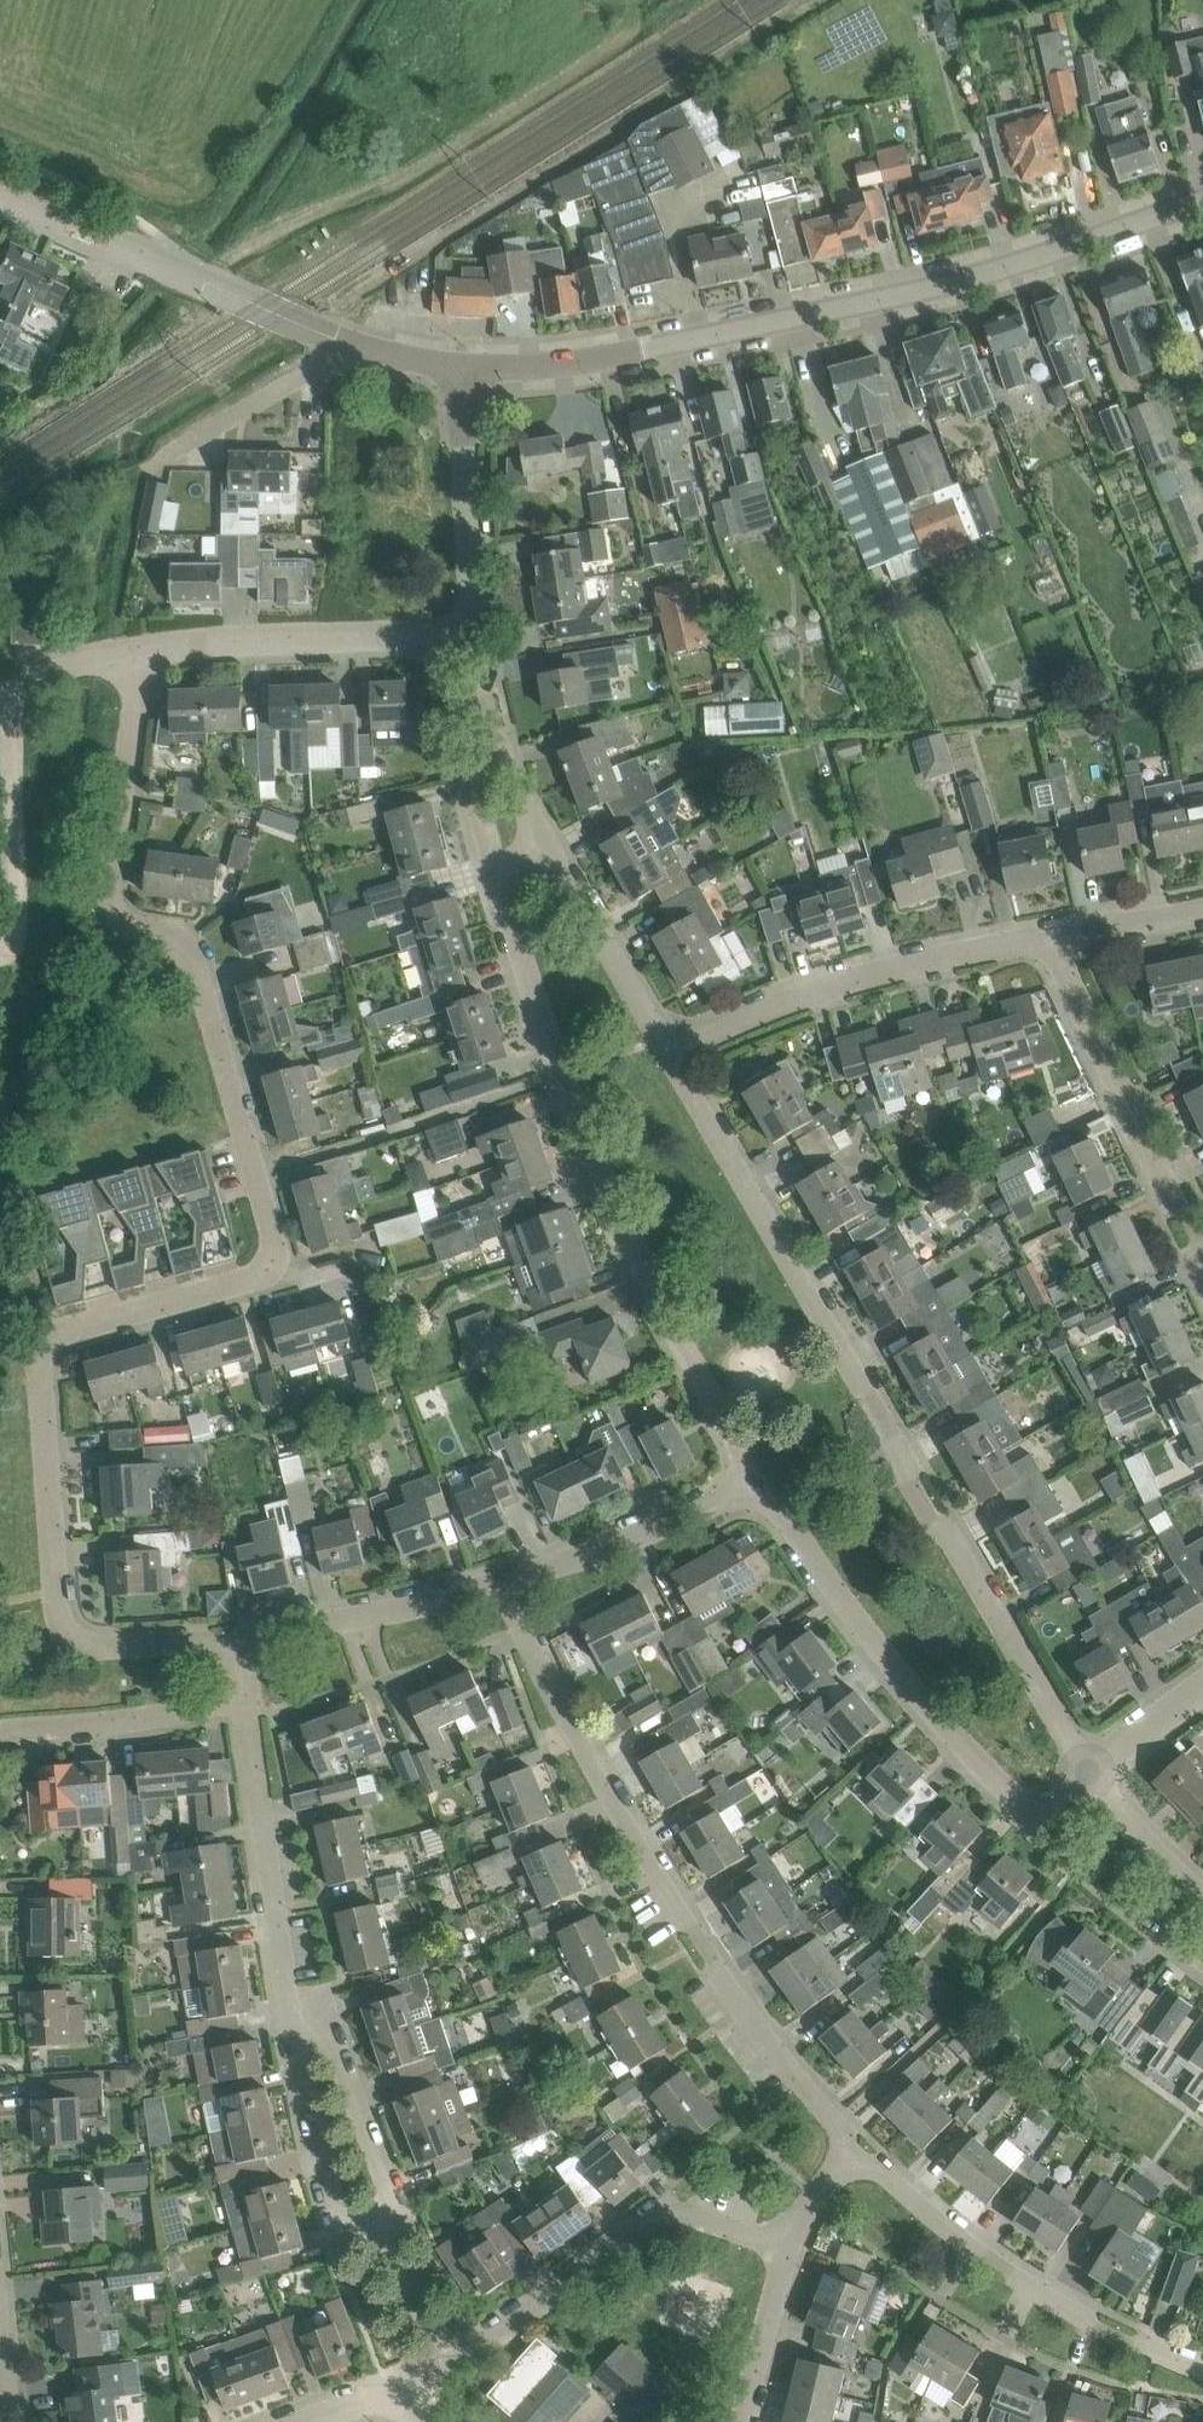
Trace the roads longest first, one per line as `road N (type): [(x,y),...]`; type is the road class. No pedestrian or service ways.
road 1 (residential): [(56,1591),(40,1363),(45,1345),(60,1330),(256,1272),(271,1257),(274,1234),(185,943),(165,921),(119,905),(105,883),(136,647)]
road 2 (residential): [(1086,1772),(670,1054)]
road 3 (tertiary): [(462,370),(585,361),(948,283),(1202,200)]
road 4 (residential): [(860,2151),(700,1944),(555,1695),(504,1586)]
road 5 (residential): [(498,870),(562,1074),(643,1269),(759,1482)]
road 6 (residential): [(759,1482),(847,1610),(1028,1809)]
road 7 (residential): [(1202,2368),(1071,2310),(997,2264),(860,2151)]
road 8 (residential): [(670,1054),(808,993),(1049,936)]
road 9 (residential): [(453,2360),(668,2213),(788,2245)]
road 10 (tertiary): [(336,339),(0,190)]
road 11 (residential): [(1202,1260),(1049,936)]
road 12 (unclassified): [(136,647),(476,631)]
road 13 (residential): [(289,2001),(244,1698)]
road 14 (residential): [(382,2229),(393,2213),(389,2194),(322,1995),(289,2001)]
road 15 (residential): [(233,1639),(504,1586)]
road 16 (residential): [(504,1586),(633,1542),(759,1482)]
road 17 (residential): [(382,2229),(356,2227),(334,2207),(289,2001)]
road 18 (residential): [(476,631),(462,370)]
road 19 (residential): [(0,1733),(244,1698)]
road 20 (residential): [(670,1054),(547,848)]
road 21 (residential): [(143,471),(319,366),(336,339)]
road 22 (residential): [(476,631),(506,766),(547,848)]
road 23 (residential): [(56,1591),(68,1635),(93,1646),(233,1639)]
road 24 (residential): [(743,2421),(788,2245)]
road 25 (residential): [(1202,1899),(1086,1772)]
road 26 (residential): [(1049,936),(1202,910)]
road 27 (residential): [(453,2360),(382,2229)]
road 28 (residential): [(1202,1688),(1086,1772)]
road 29 (unclassified): [(0,681),(136,647)]
road 30 (tertiary): [(462,370),(336,339)]

